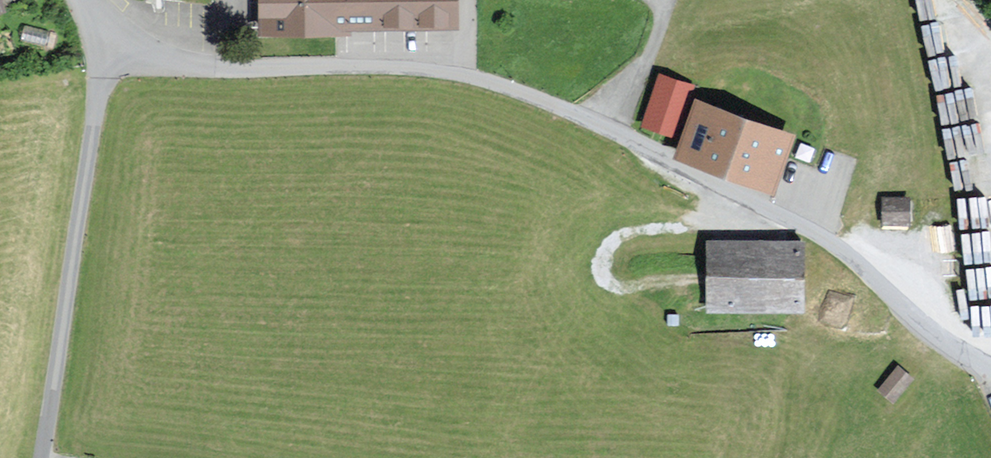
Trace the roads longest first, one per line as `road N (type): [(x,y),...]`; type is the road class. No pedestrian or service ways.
road 1 (unclassified): [(990,366),(954,346),(820,235),(587,117),(500,87),(425,70),(199,67),(102,55)]
road 2 (unclassified): [(102,55),(45,457)]

